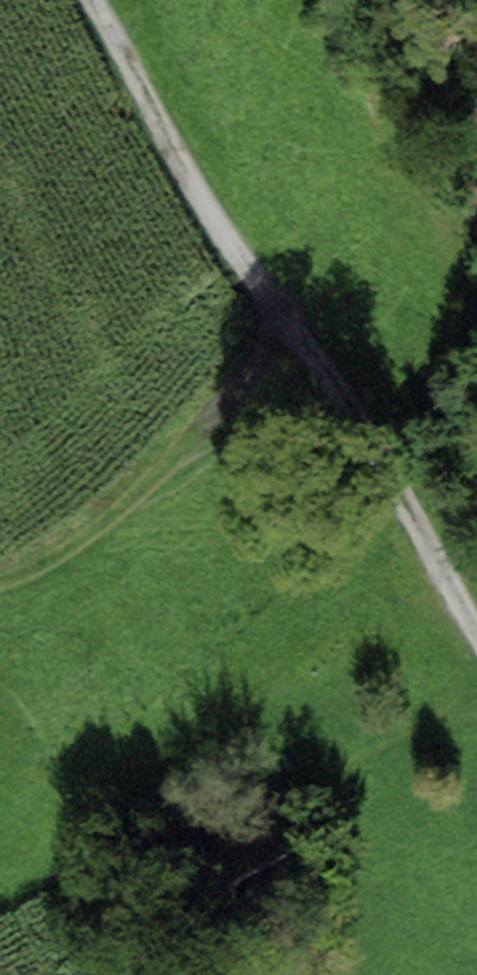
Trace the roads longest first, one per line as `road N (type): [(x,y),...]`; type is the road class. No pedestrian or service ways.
road 1 (track): [(476,629),(365,424),(206,201),(92,0)]
road 2 (track): [(0,581),(59,553),(211,421),(274,304)]

